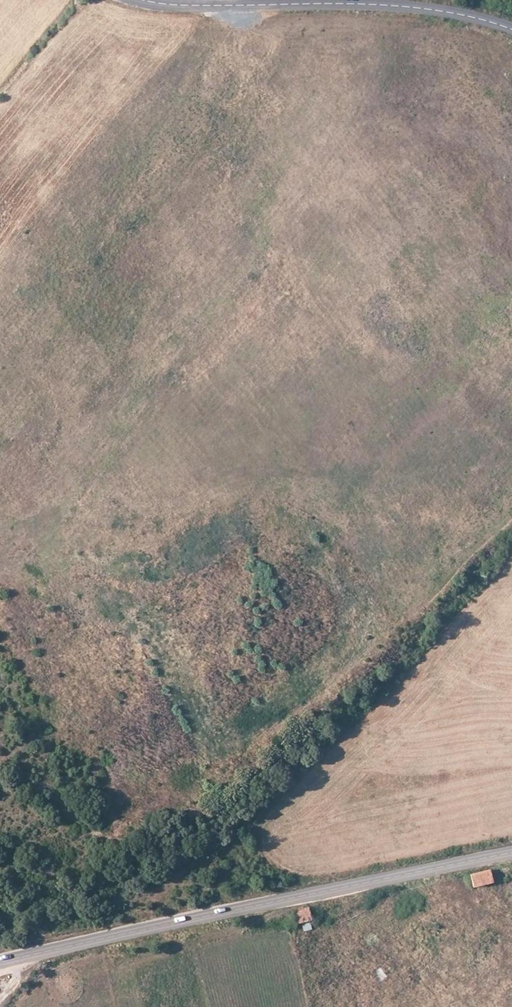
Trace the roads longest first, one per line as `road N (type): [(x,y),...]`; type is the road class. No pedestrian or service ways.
road 1 (tertiary): [(0,962),(511,854)]
road 2 (tertiary): [(511,26),(418,7),(141,0)]

